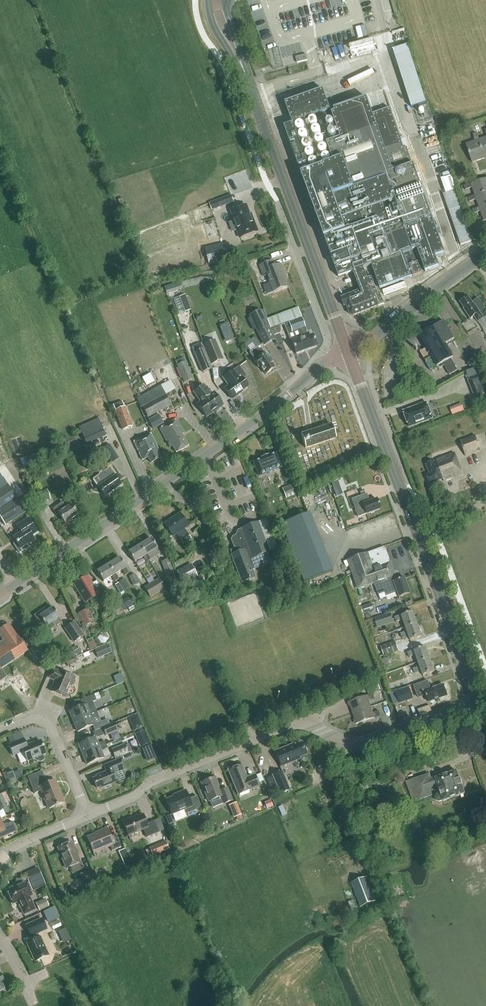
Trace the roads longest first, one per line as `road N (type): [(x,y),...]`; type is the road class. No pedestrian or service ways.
road 1 (tertiary): [(0,595),(347,351)]
road 2 (residential): [(479,704),(353,744),(307,722),(291,725),(87,815)]
road 3 (secondary): [(479,704),(347,351)]
road 4 (secondary): [(347,351),(250,86)]
road 5 (tertiary): [(347,351),(485,251)]
road 6 (residential): [(0,731),(33,717),(51,726),(87,815)]

